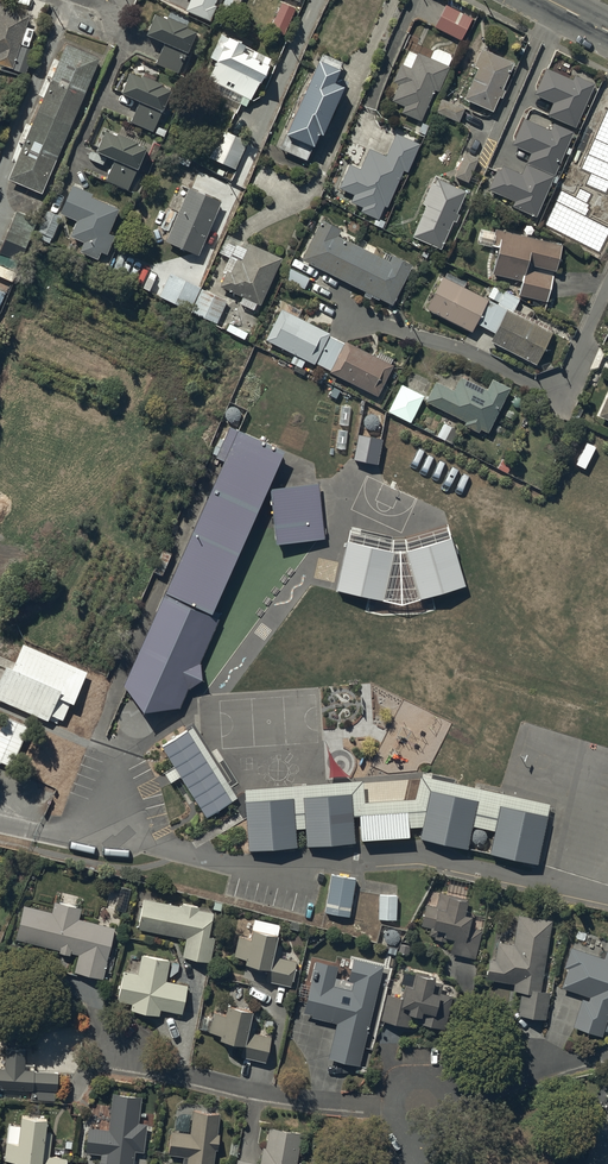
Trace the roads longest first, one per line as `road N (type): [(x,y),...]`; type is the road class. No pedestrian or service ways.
road 1 (residential): [(607,295),(565,397),(459,348),(356,318)]
road 2 (residential): [(108,1058),(269,1094),(421,1111)]
road 3 (residential): [(607,1054),(512,1079),(421,1090),(421,1111)]

